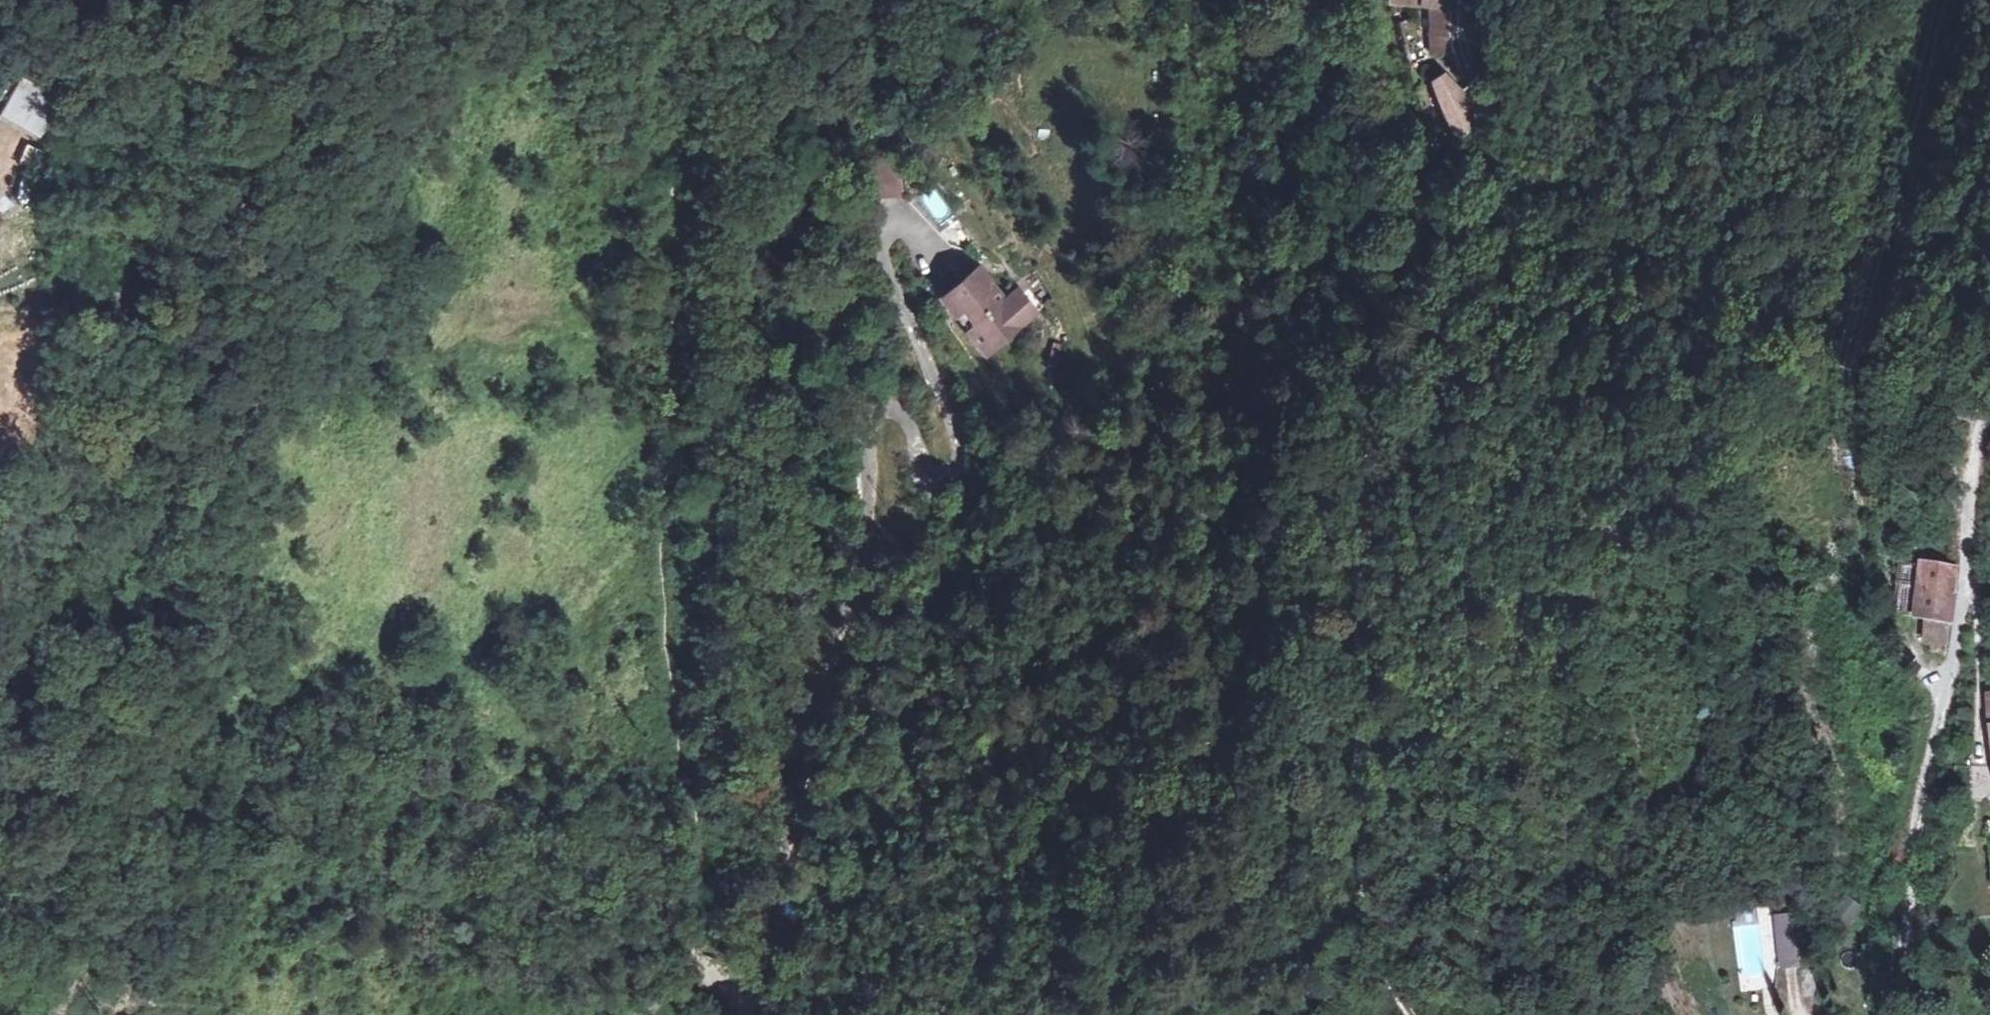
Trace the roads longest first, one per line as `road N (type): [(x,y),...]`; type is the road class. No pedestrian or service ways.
road 1 (track): [(1419,1014),(1393,980),(1365,898),(1359,595),(1373,436),(1471,266),(1482,138),(1460,0)]
road 2 (track): [(1989,406),(1965,608),(1931,755),(1894,1014)]
road 3 (track): [(689,970),(698,826),(673,732)]

